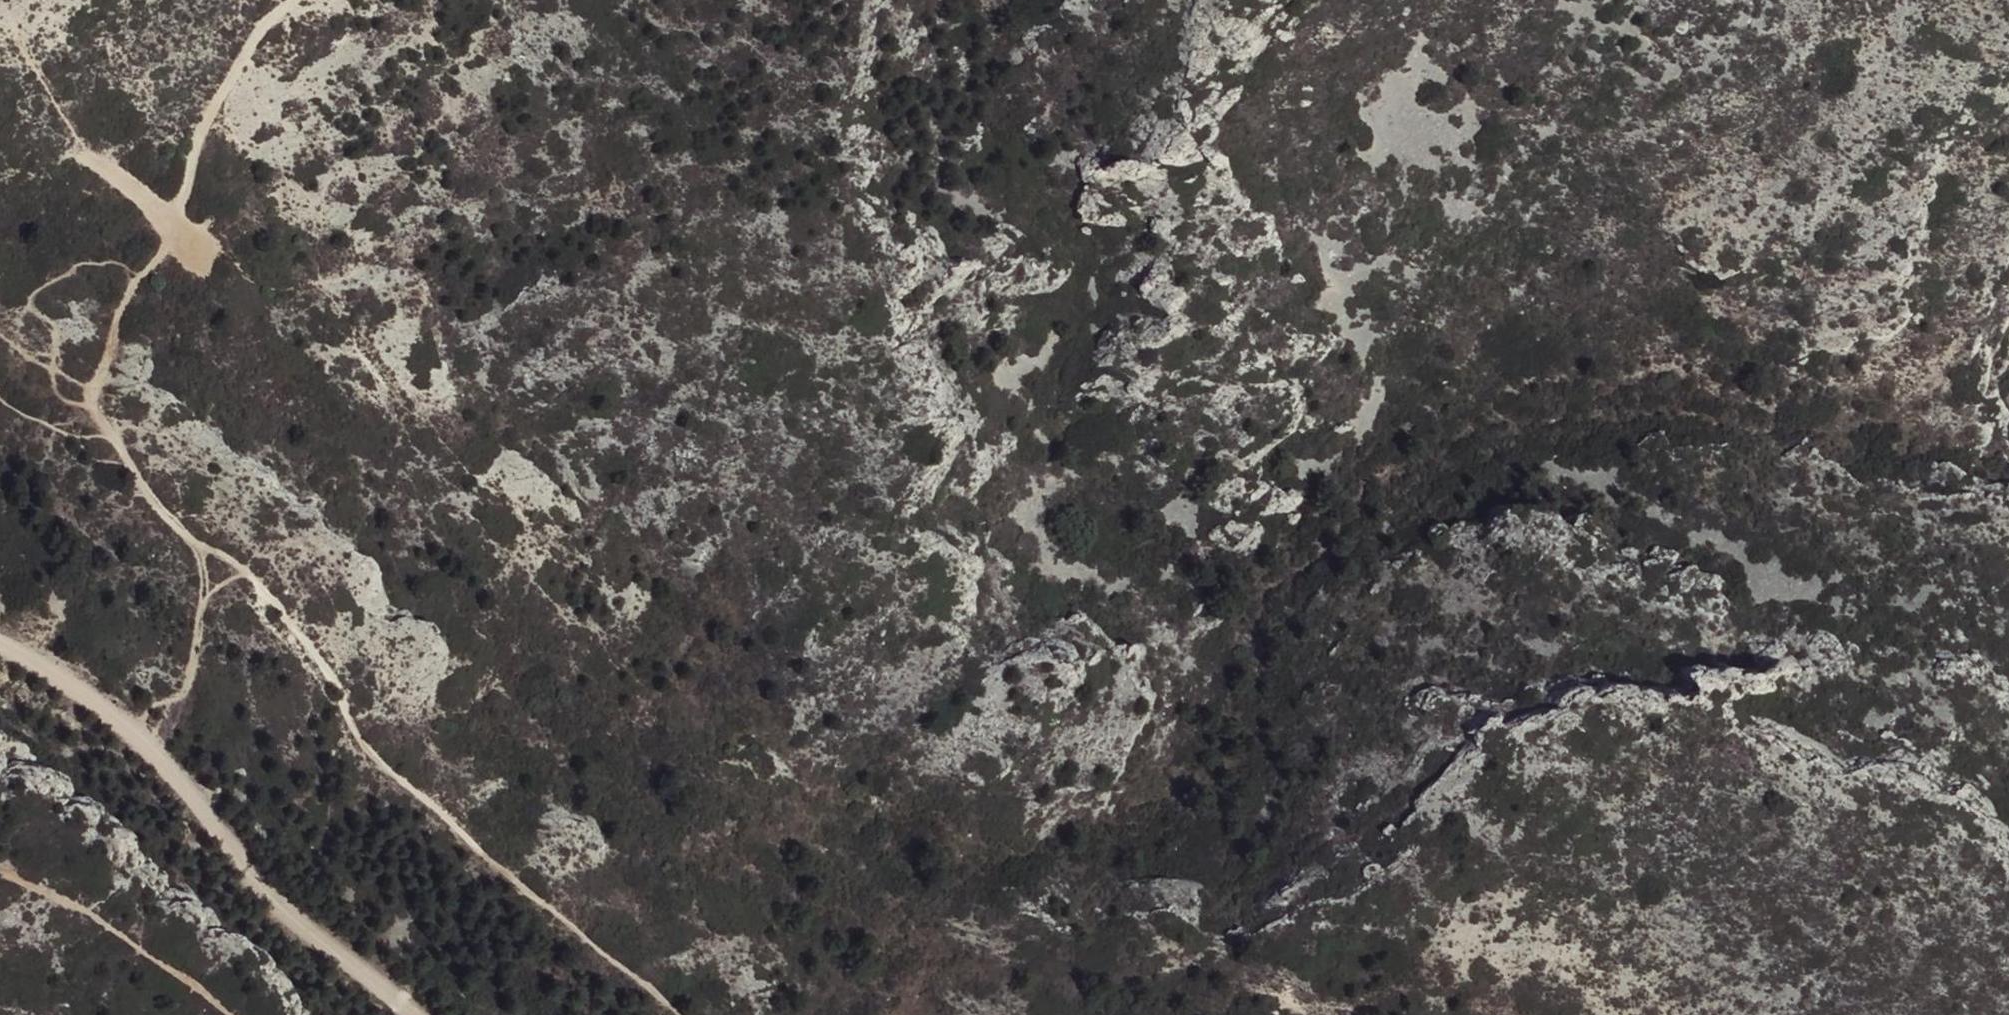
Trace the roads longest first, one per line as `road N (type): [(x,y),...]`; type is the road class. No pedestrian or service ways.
road 1 (track): [(297,0),(274,14),(242,54),(207,117),(182,198),(127,293),(98,391),(105,427),(154,507),(189,542),(204,580),(173,721),(154,754)]
road 2 (track): [(0,641),(100,703),(154,754),(273,904),(417,1014)]

